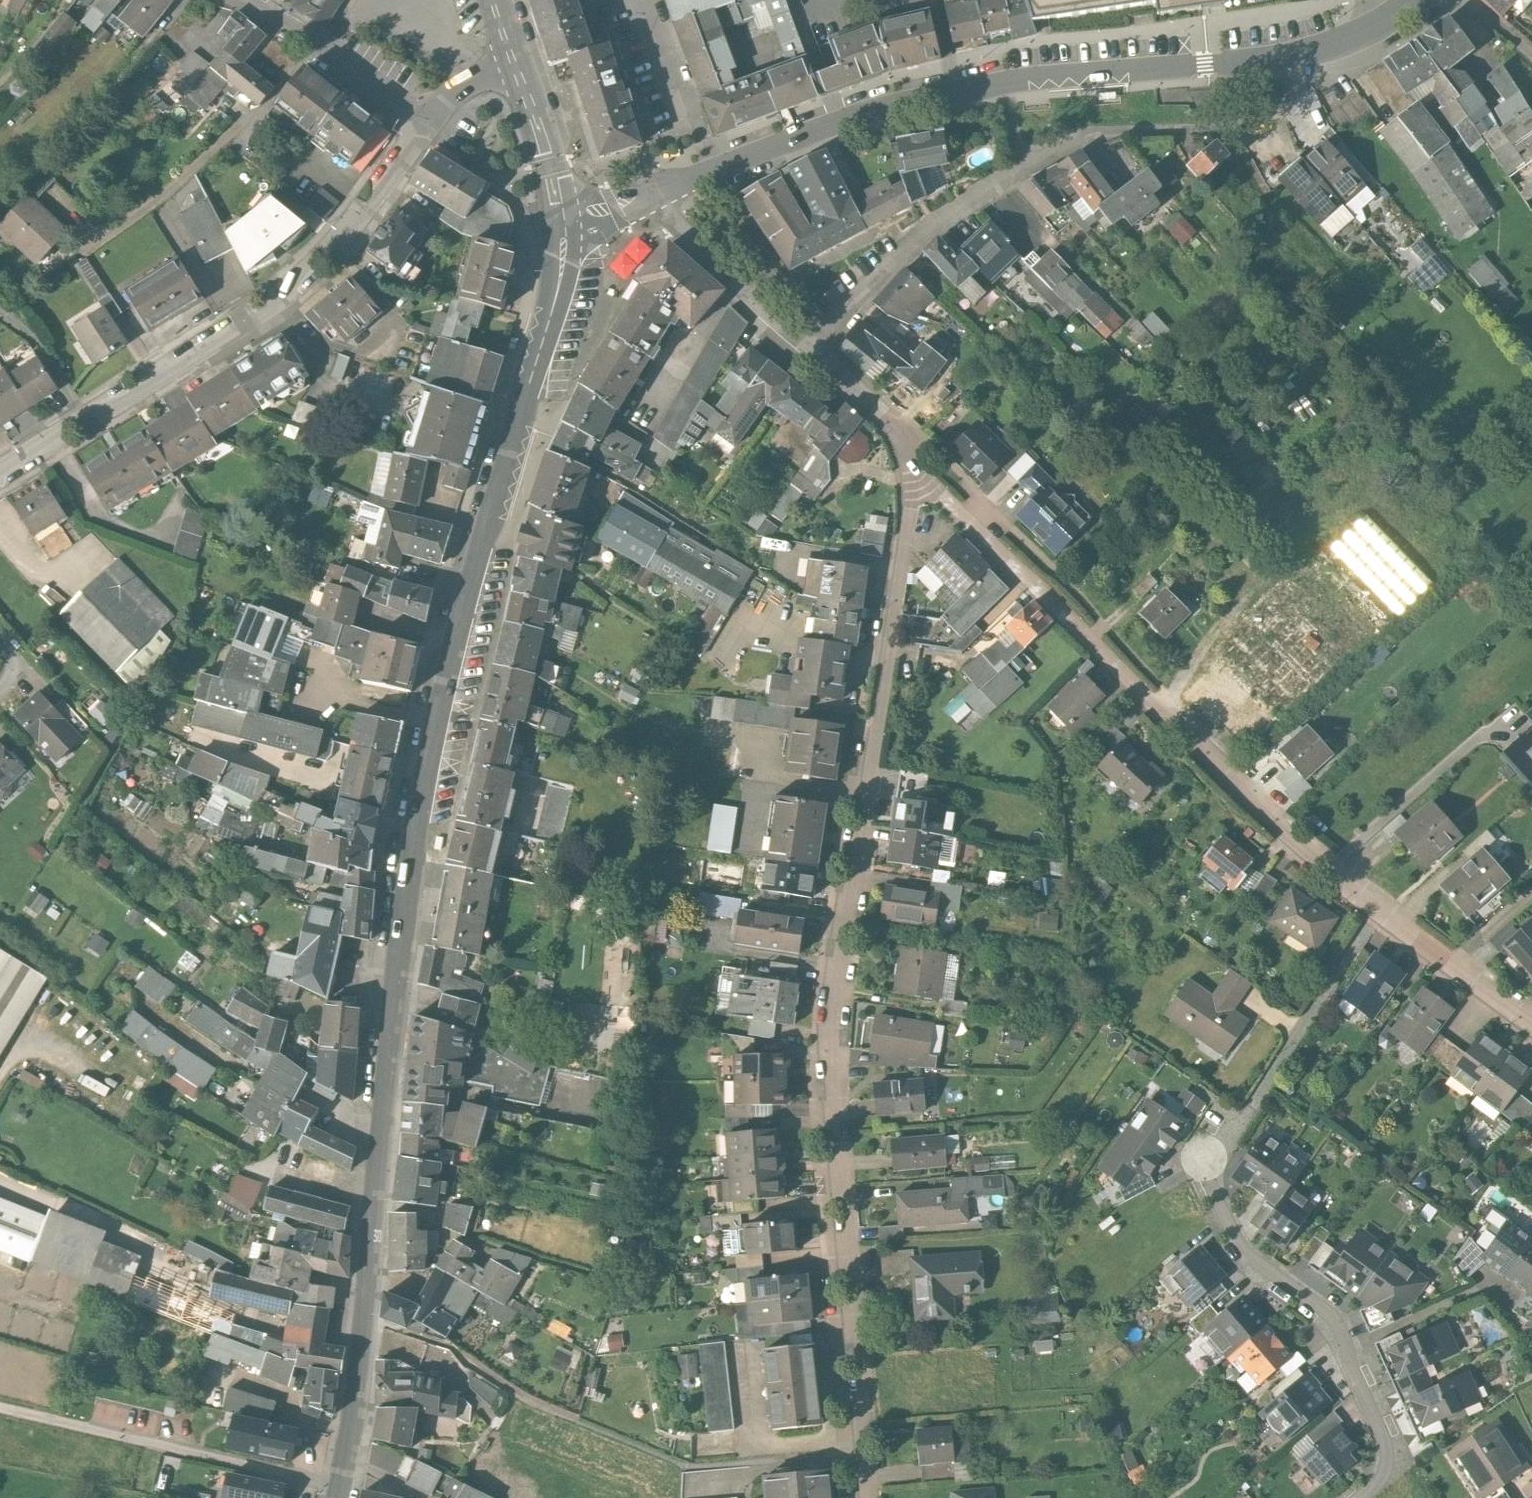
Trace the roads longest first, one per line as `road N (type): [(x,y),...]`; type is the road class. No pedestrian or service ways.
road 1 (tertiary): [(562,218),(558,282),(425,786),(403,918),(368,1343),(344,1497)]
road 2 (residential): [(914,475),(837,976),(830,1087),(866,1497)]
road 3 (residential): [(1381,912),(1209,1164),(1223,1212),(1249,1252),(1332,1315),(1380,1428),(1382,1455),(1353,1497)]
road 4 (residential): [(1313,52),(972,89),(864,115),(649,197)]
road 5 (residential): [(914,475),(1246,795),(1381,912)]
road 6 (residential): [(810,349),(940,222),(1029,158),(1089,133),(1257,119),(1300,87),(1313,52)]
road 7 (residential): [(0,471),(297,285),(377,198),(431,120)]
road 8 (track): [(349,1480),(0,1402)]
road 9 (residential): [(649,197),(810,349)]
road 10 (residential): [(250,0),(431,120)]
road 11 (residential): [(1381,912),(1531,1022)]
road 12 (residential): [(810,349),(897,433),(914,475)]
road 13 (tertiary): [(518,63),(562,218)]

